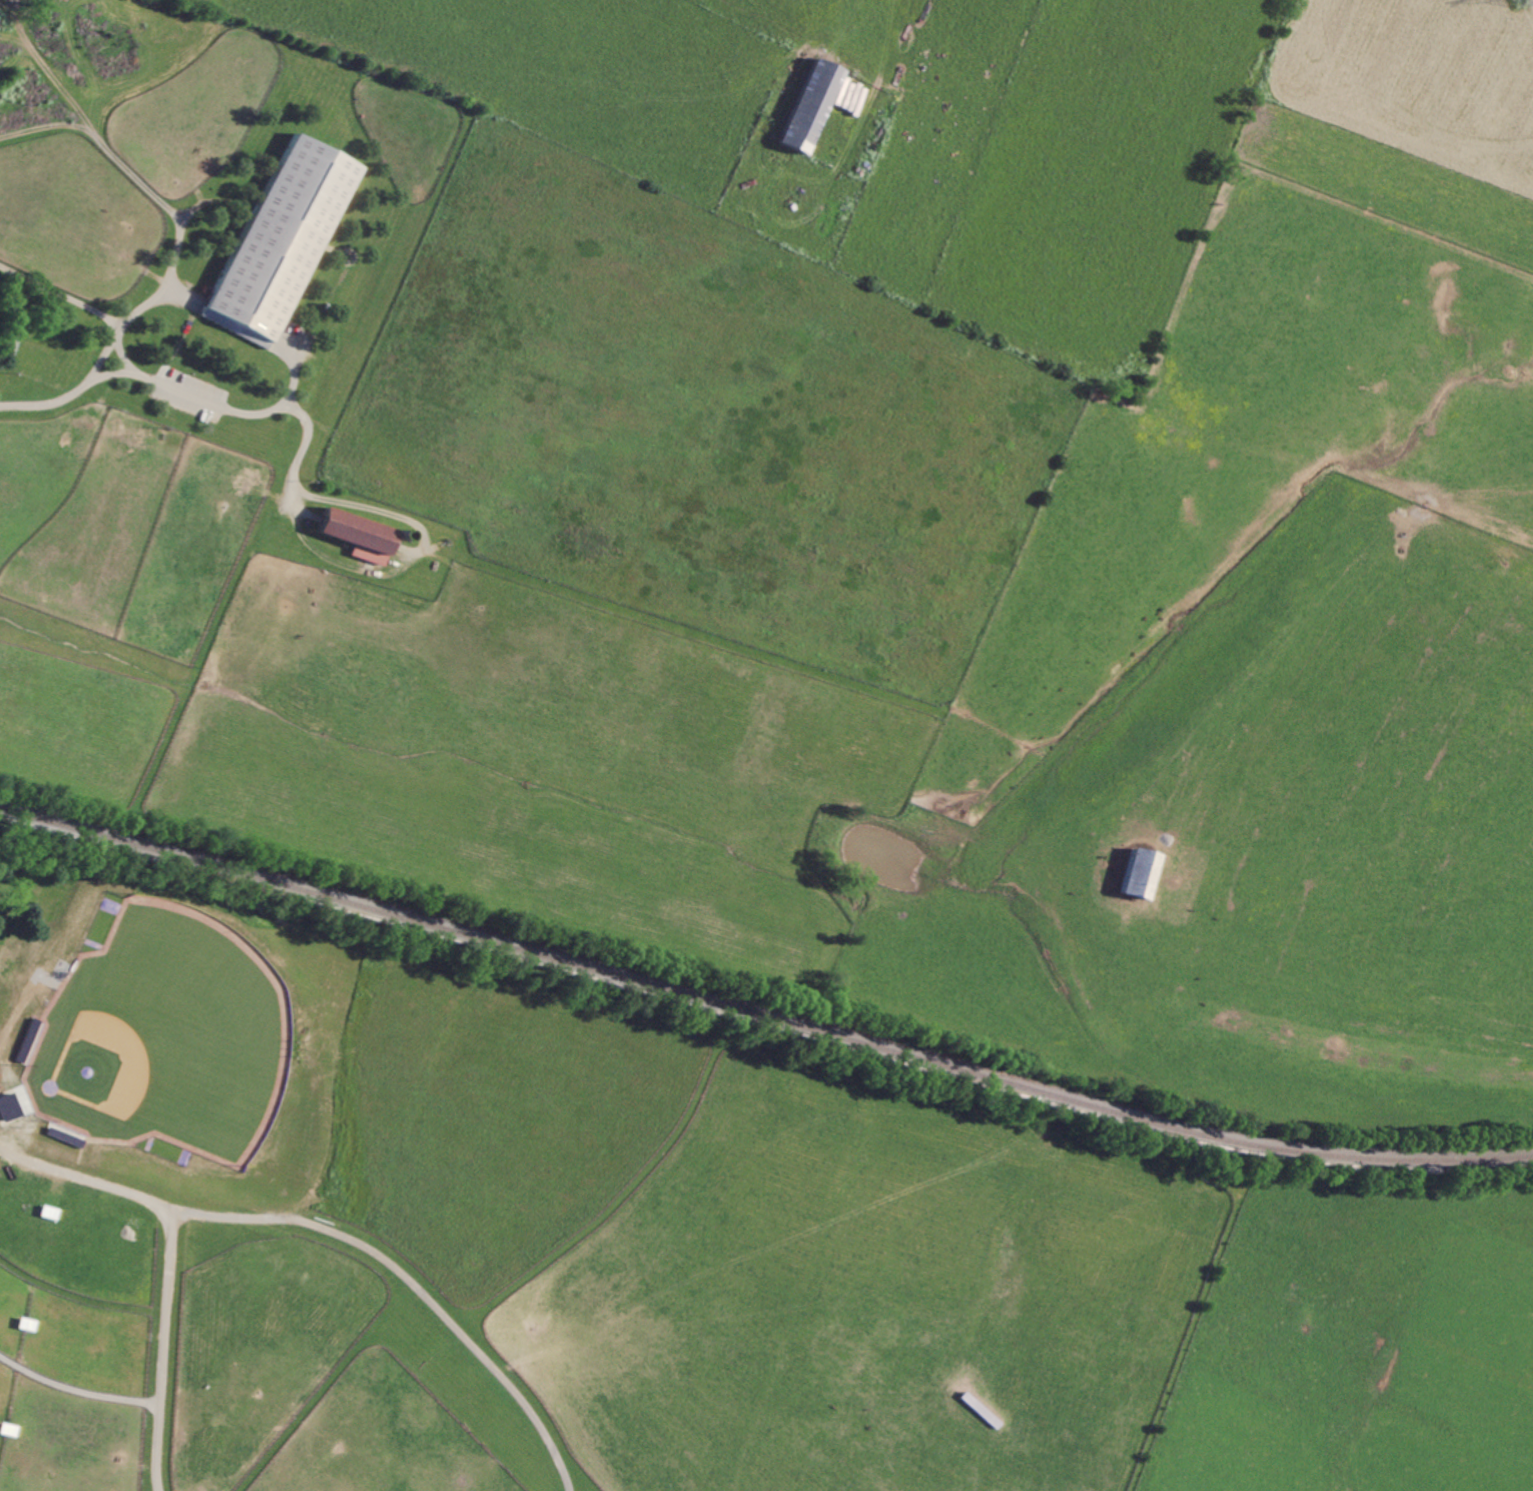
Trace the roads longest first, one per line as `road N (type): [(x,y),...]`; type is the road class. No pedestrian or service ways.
road 1 (residential): [(164,294),(132,320),(76,396),(0,407)]

